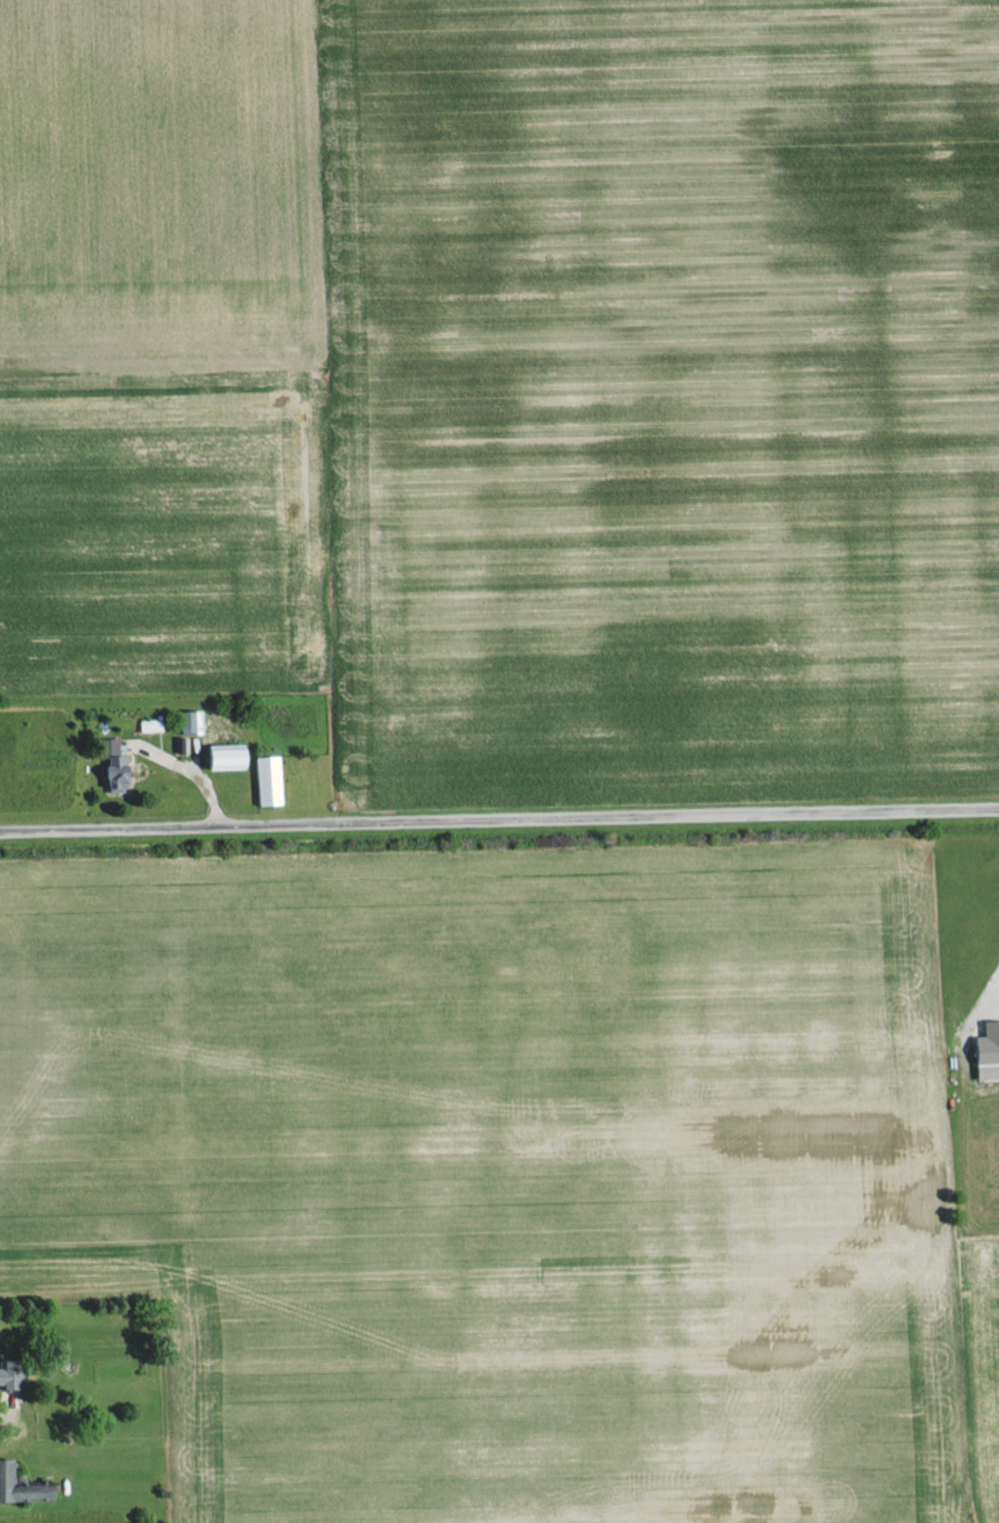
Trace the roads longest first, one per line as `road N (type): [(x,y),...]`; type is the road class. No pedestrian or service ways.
road 1 (residential): [(0,825),(998,805)]

